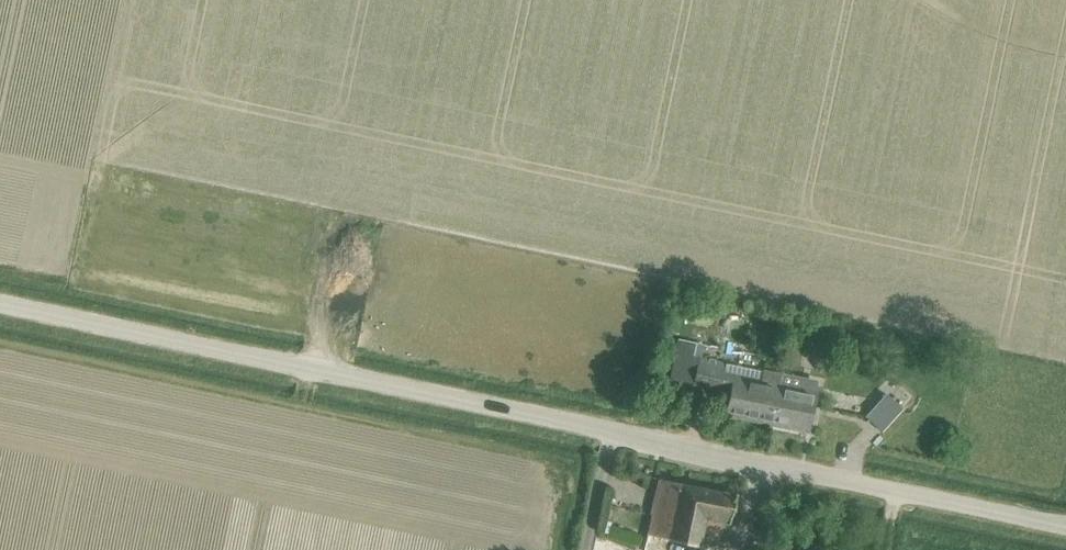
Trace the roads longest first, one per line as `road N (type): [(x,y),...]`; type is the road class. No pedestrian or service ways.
road 1 (unclassified): [(1065,528),(0,311)]

